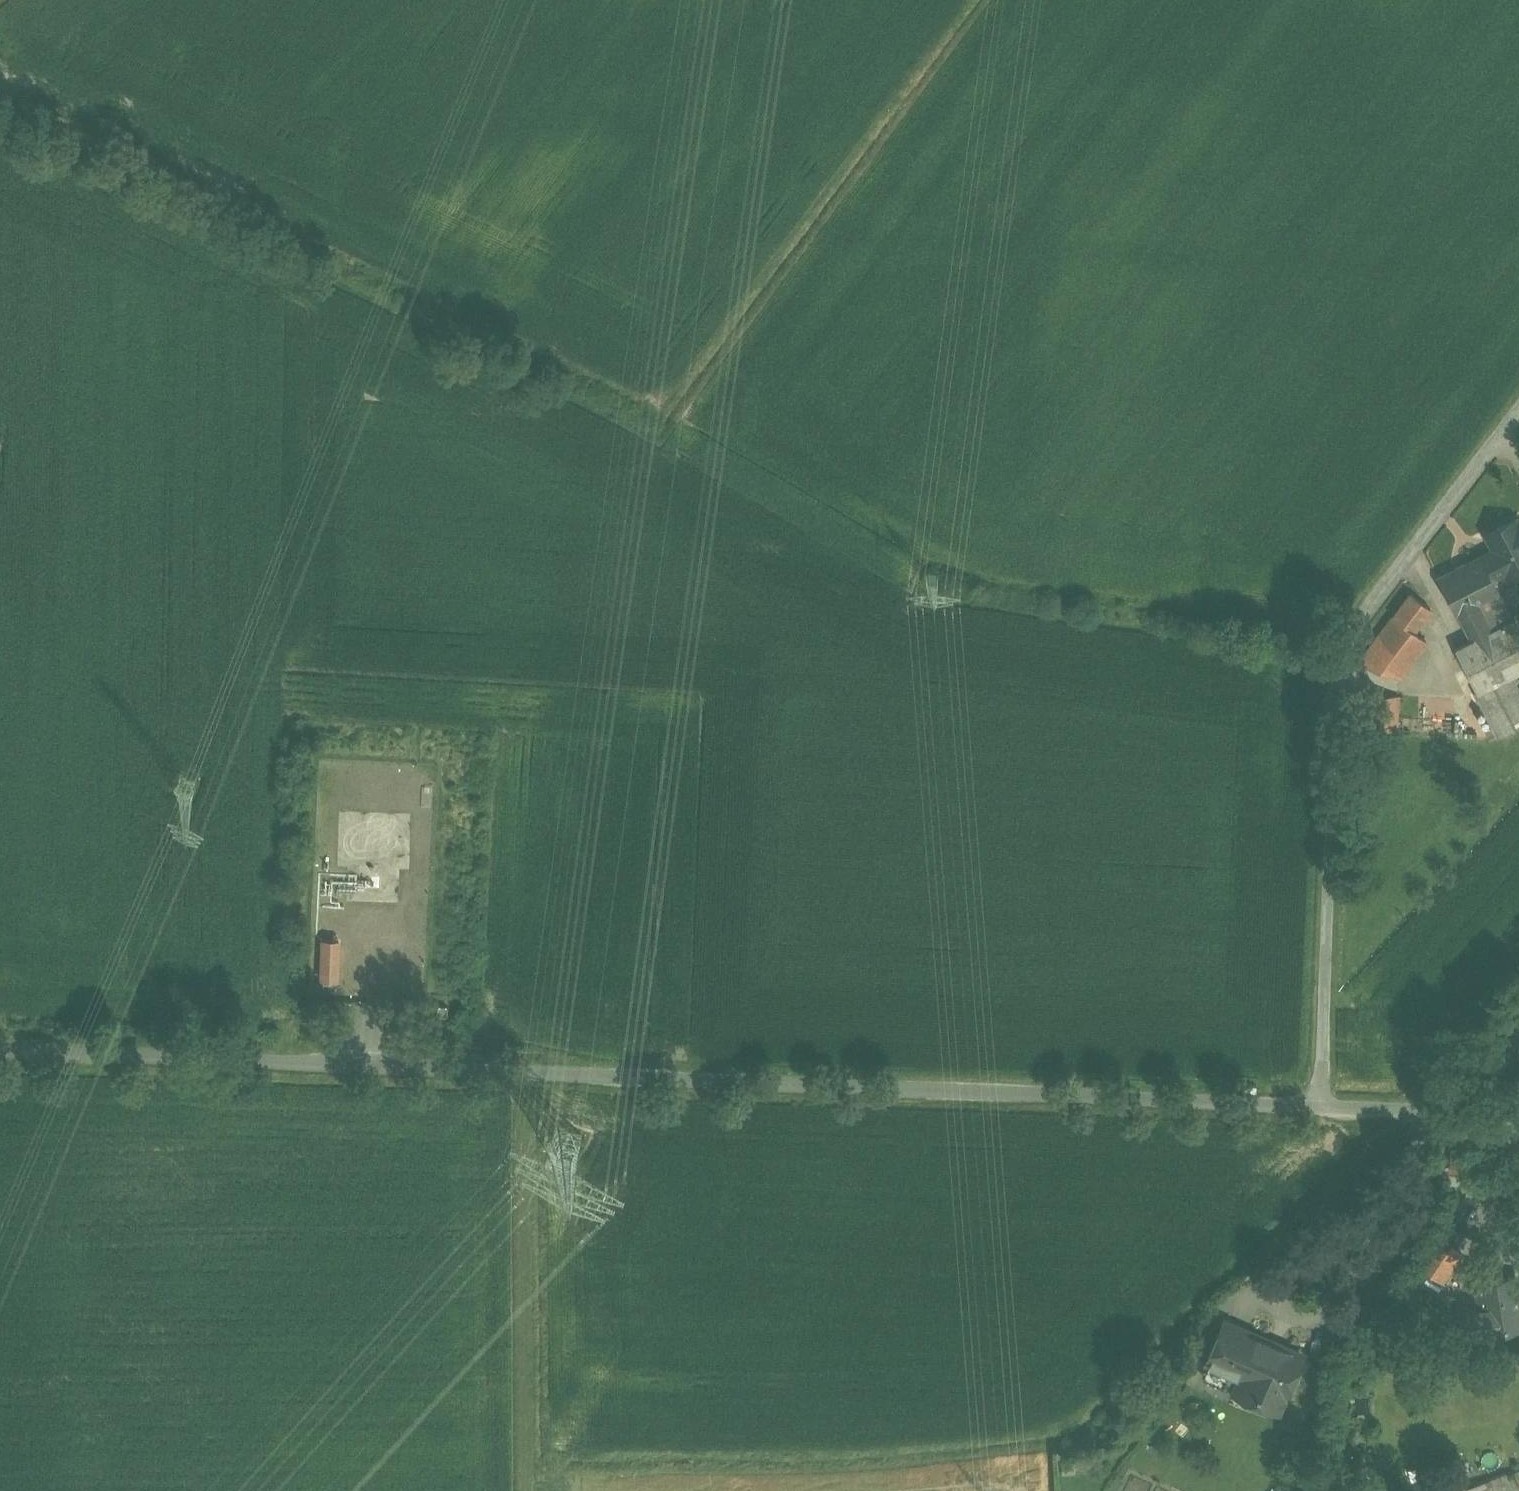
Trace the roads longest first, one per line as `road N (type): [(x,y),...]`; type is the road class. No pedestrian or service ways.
road 1 (unclassified): [(1322,1105),(0,1050)]
road 2 (unclassified): [(1518,407),(1344,645),(1322,1105)]
road 3 (unclassified): [(1518,1116),(1322,1105)]

